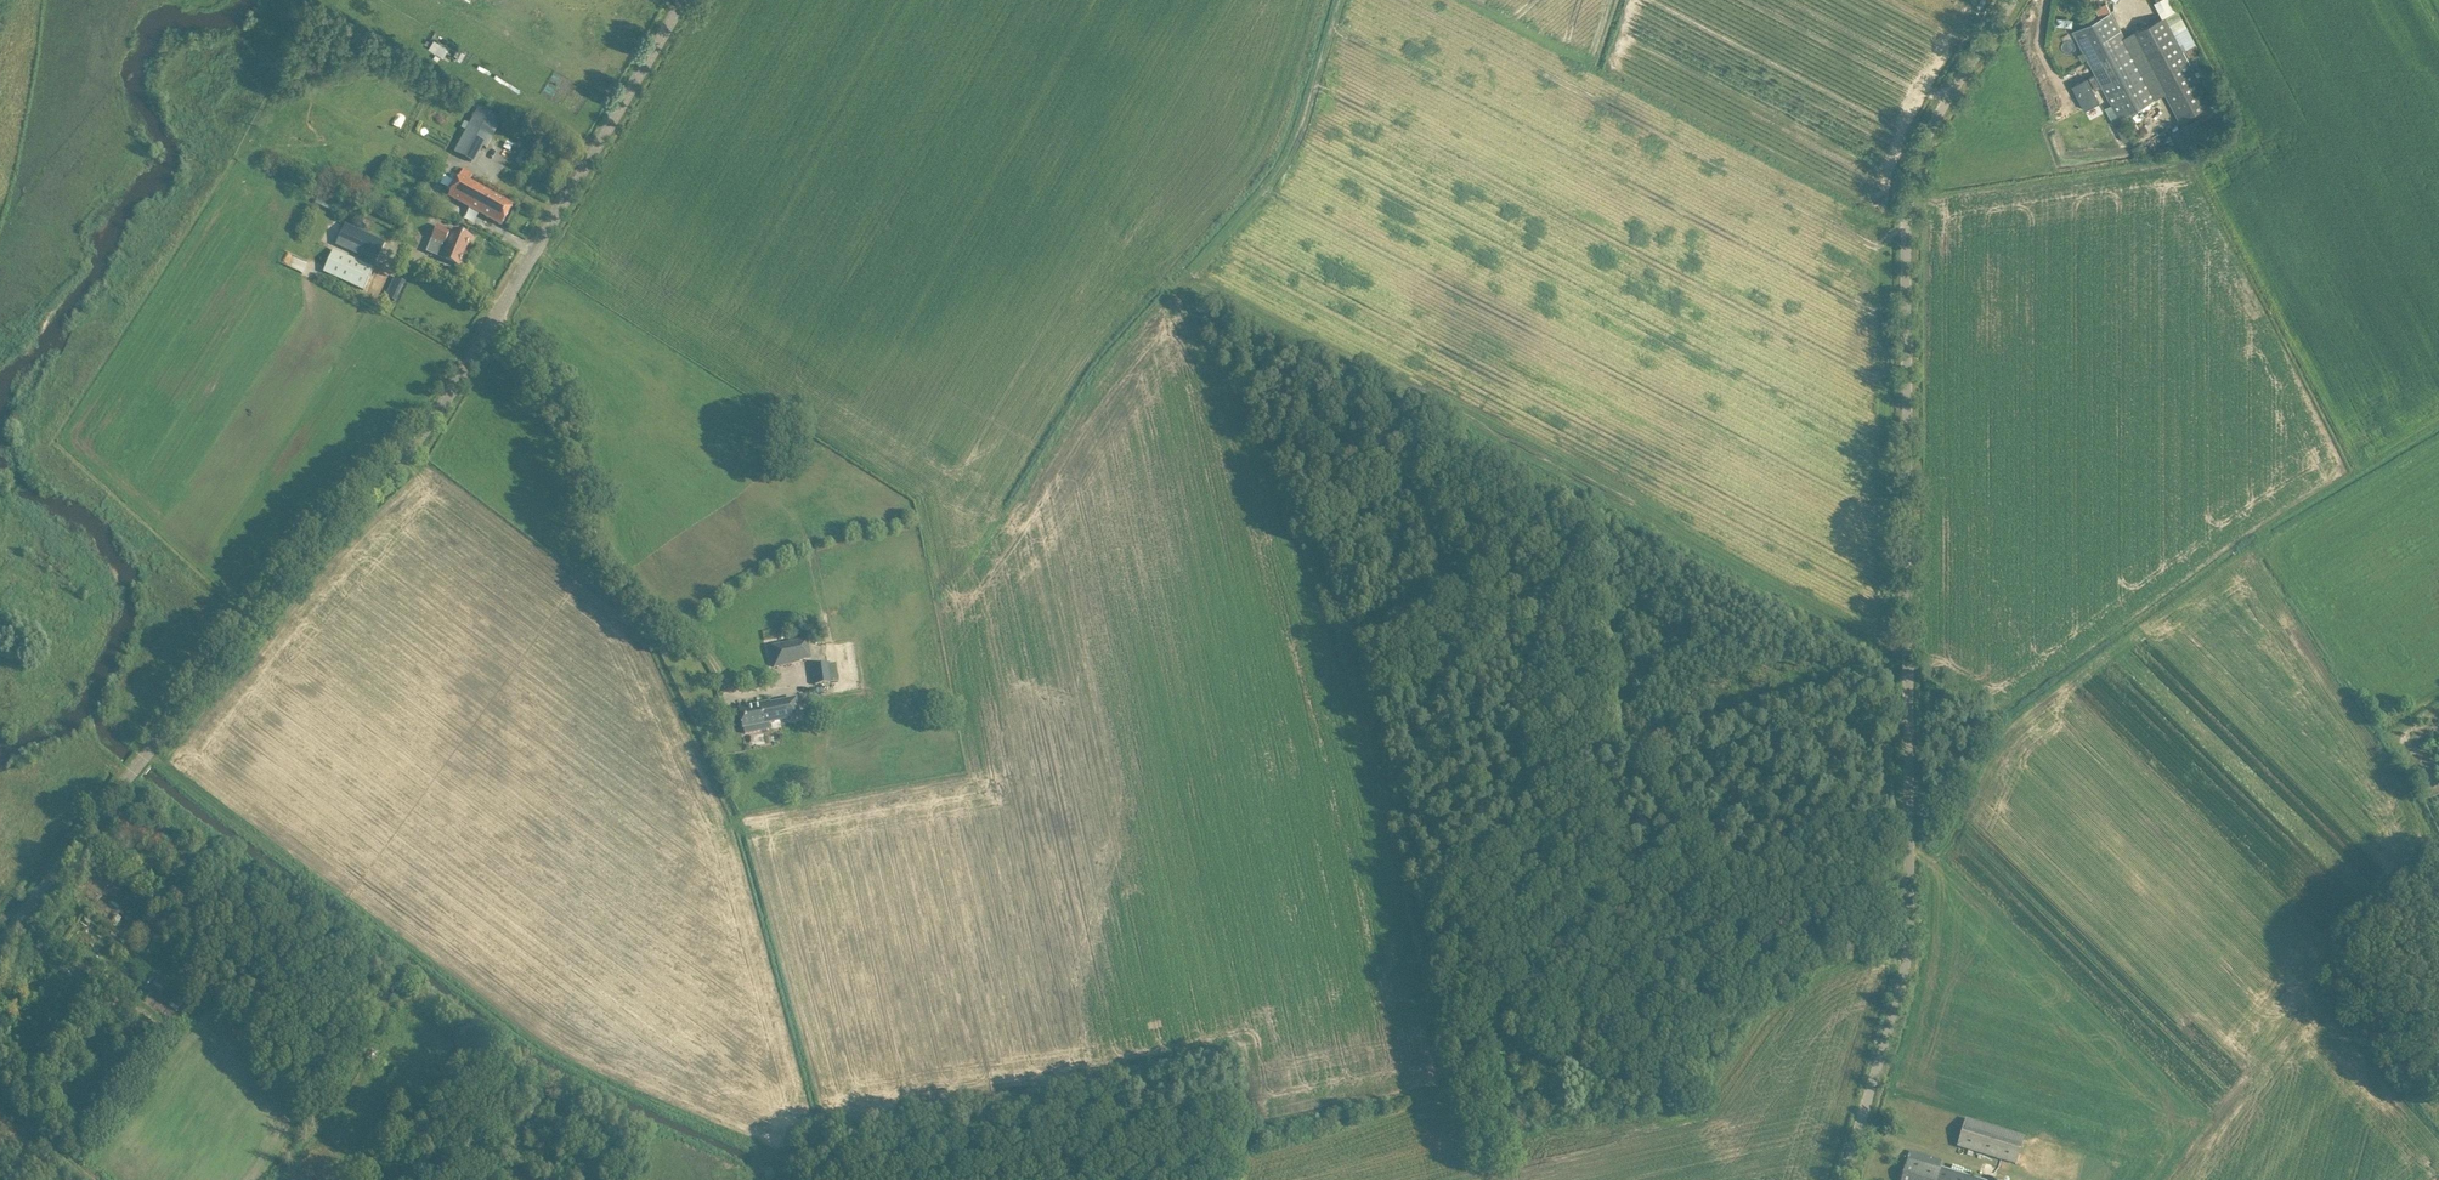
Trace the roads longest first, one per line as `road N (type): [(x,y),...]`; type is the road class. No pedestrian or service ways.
road 1 (unclassified): [(1844,1179),(1909,941),(1908,198),(1936,118),(2013,0)]
road 2 (tertiary): [(0,943),(302,561),(426,430),(683,0)]
road 3 (track): [(0,1084),(95,1179)]

